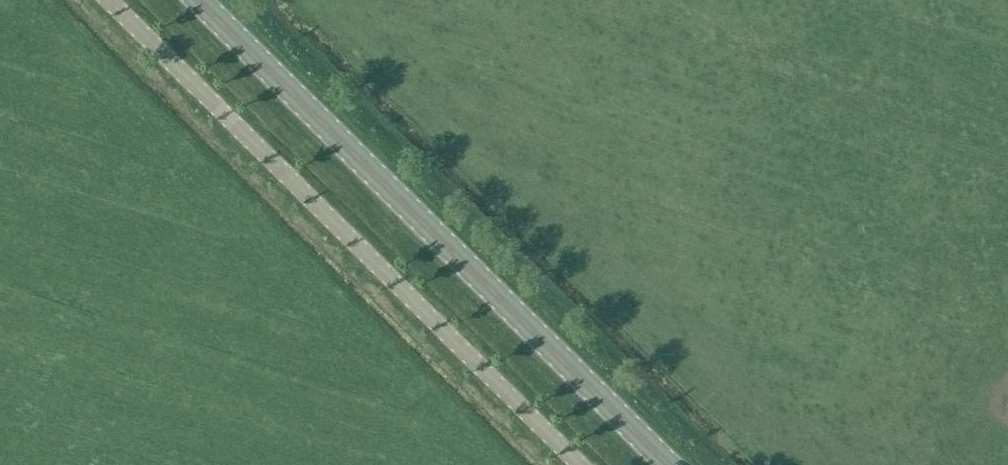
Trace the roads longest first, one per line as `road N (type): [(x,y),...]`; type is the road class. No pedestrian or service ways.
road 1 (primary): [(671,464),(201,0)]
road 2 (unclassified): [(110,0),(580,464)]

